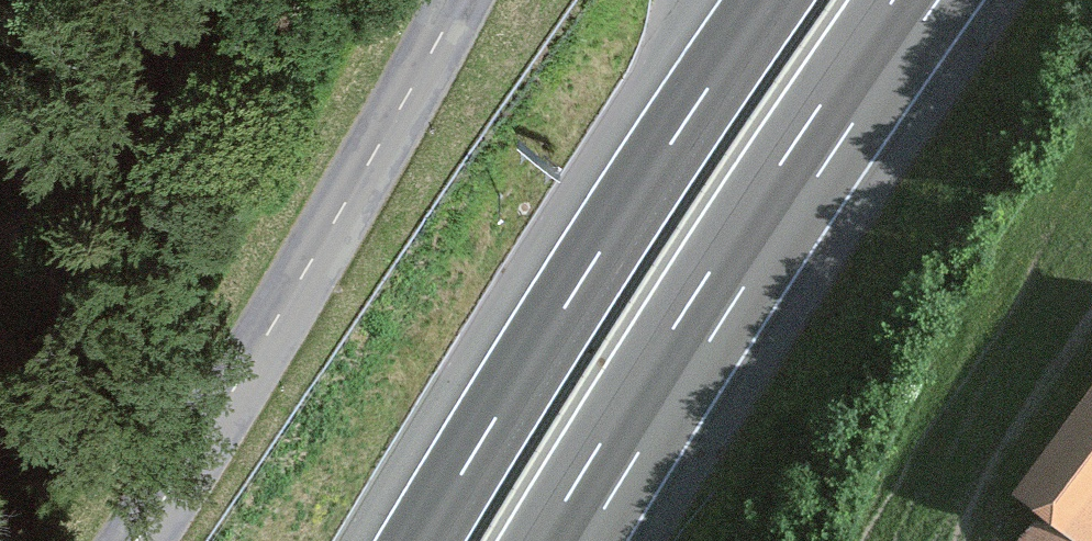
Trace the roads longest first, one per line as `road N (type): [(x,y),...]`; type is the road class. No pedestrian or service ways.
road 1 (motorway): [(565,540),(701,320),(915,0)]
road 2 (motorway): [(768,0),(421,540)]
road 3 (tertiary): [(143,540),(252,373),(467,0)]

